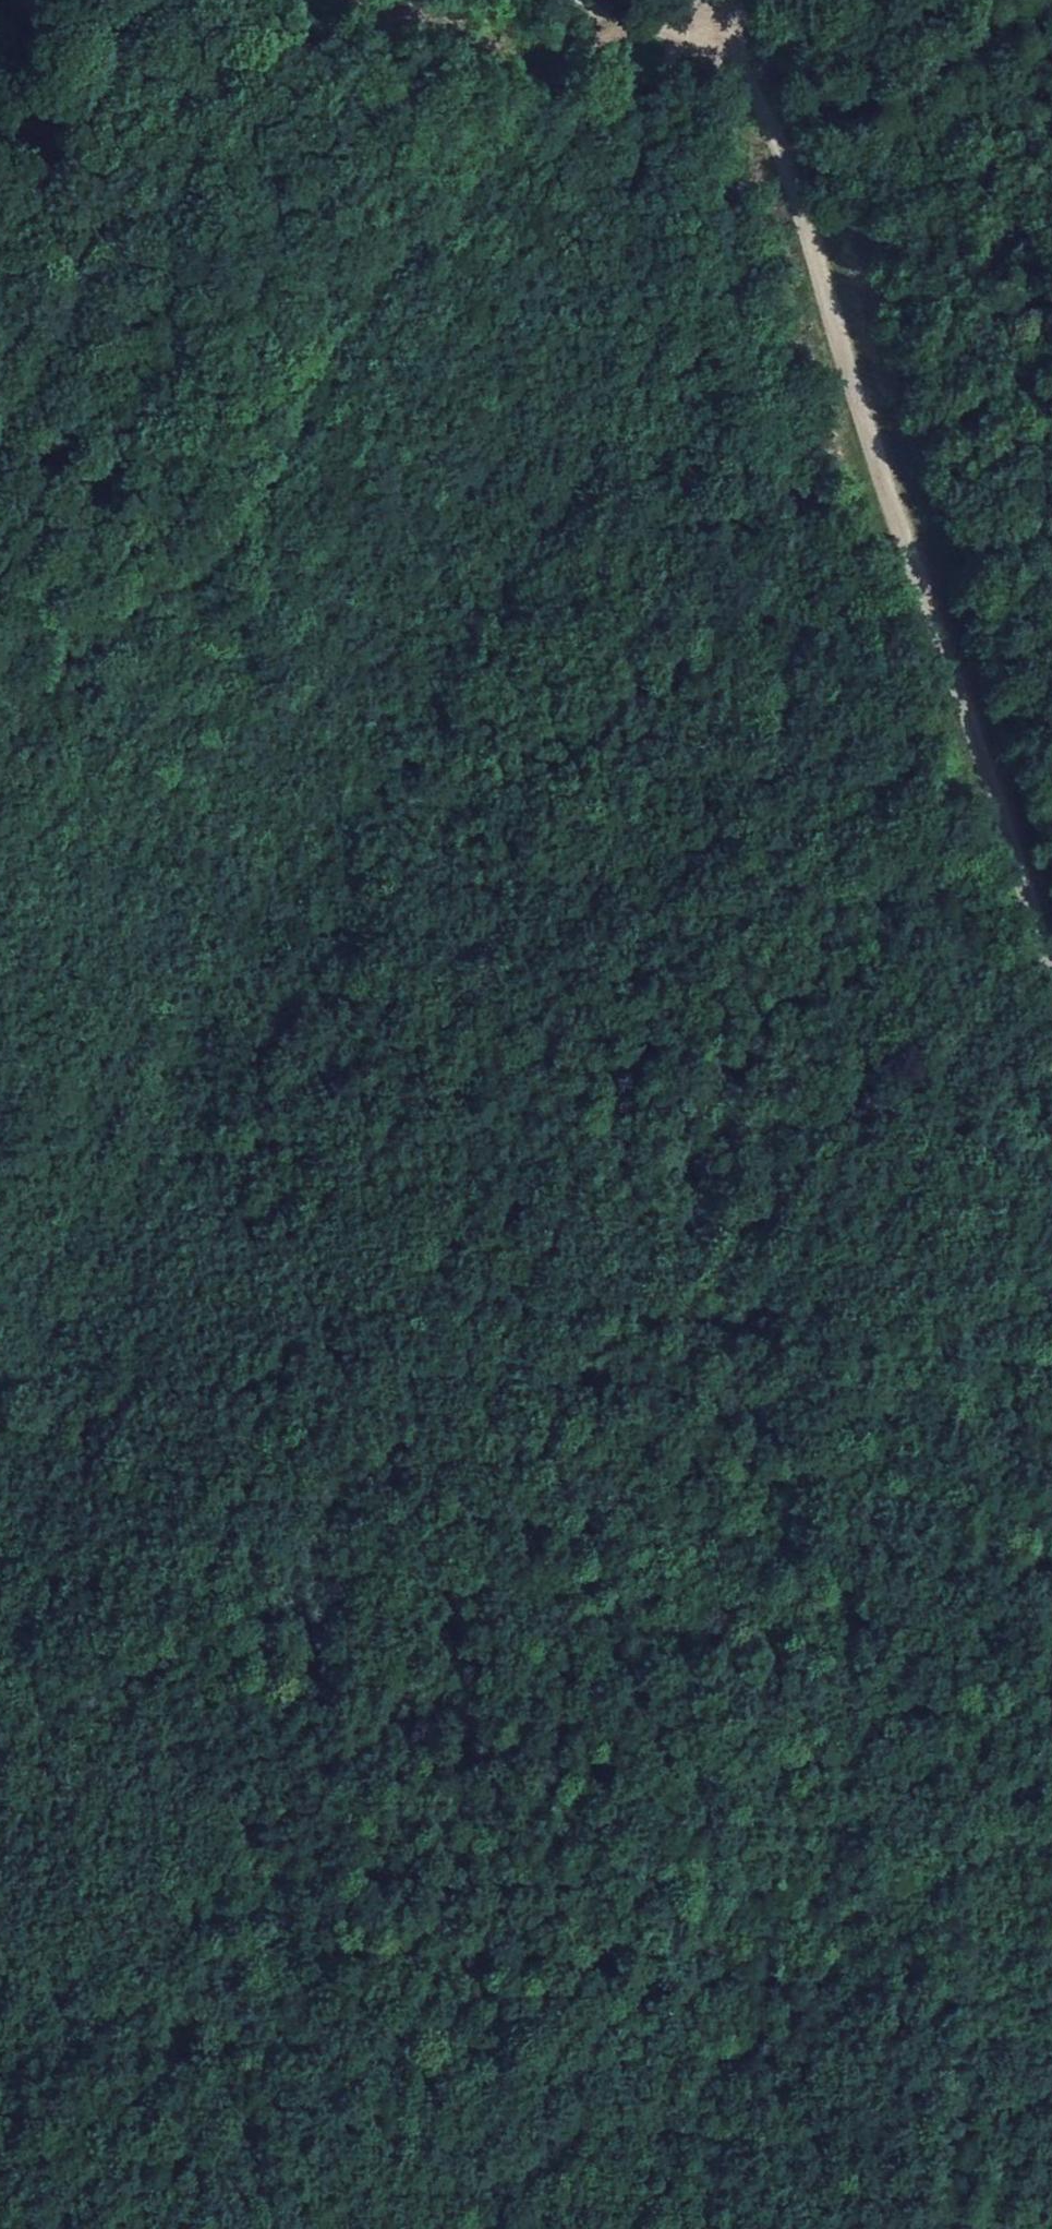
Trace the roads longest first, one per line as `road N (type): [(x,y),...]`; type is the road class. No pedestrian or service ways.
road 1 (track): [(0,917),(310,426),(474,200),(553,66),(591,12),(631,0)]
road 2 (track): [(1051,958),(756,88),(699,22)]

